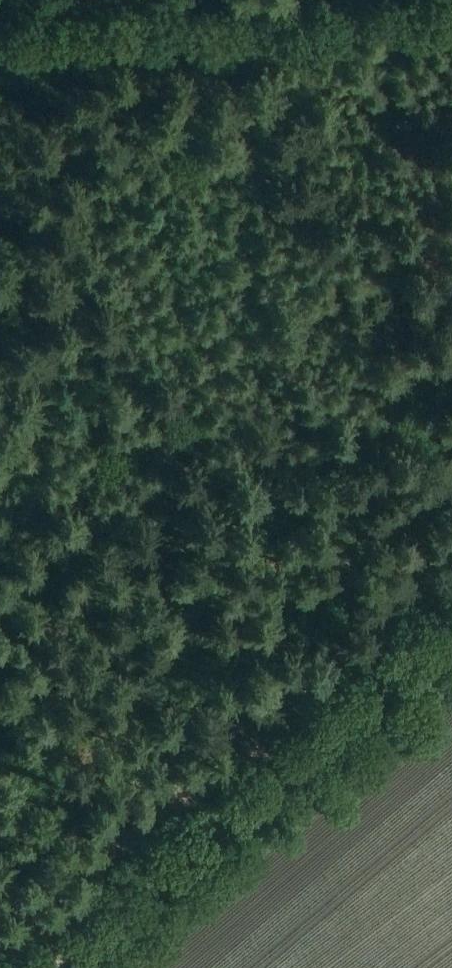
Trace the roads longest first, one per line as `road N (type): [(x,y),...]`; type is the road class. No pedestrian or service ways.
road 1 (track): [(451,637),(90,936),(35,967)]
road 2 (track): [(224,0),(0,13)]

